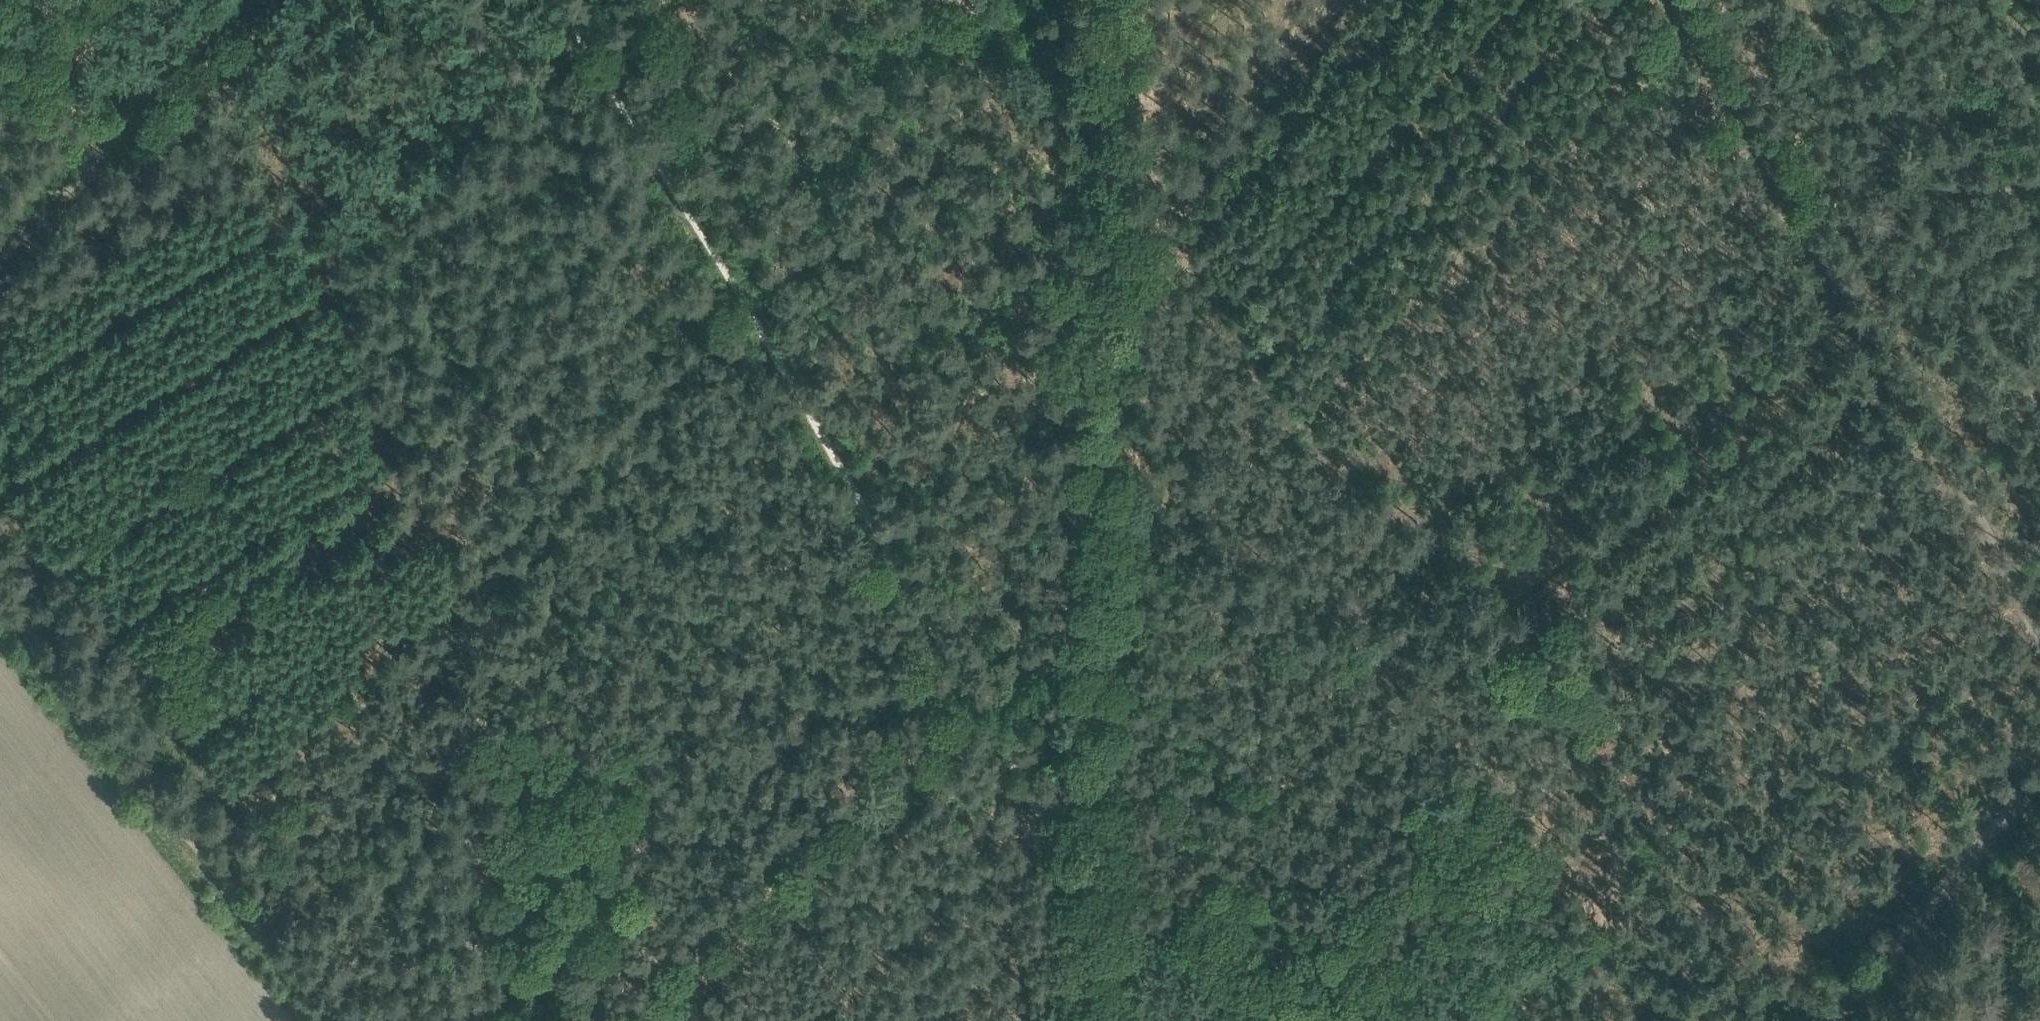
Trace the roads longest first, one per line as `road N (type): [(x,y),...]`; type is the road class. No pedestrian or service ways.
road 1 (track): [(1112,0),(1097,1020)]
road 2 (track): [(2039,637),(1662,0)]
road 3 (track): [(333,1020),(0,612)]
road 4 (track): [(0,263),(253,0)]
road 5 (track): [(1829,1020),(2039,786)]

